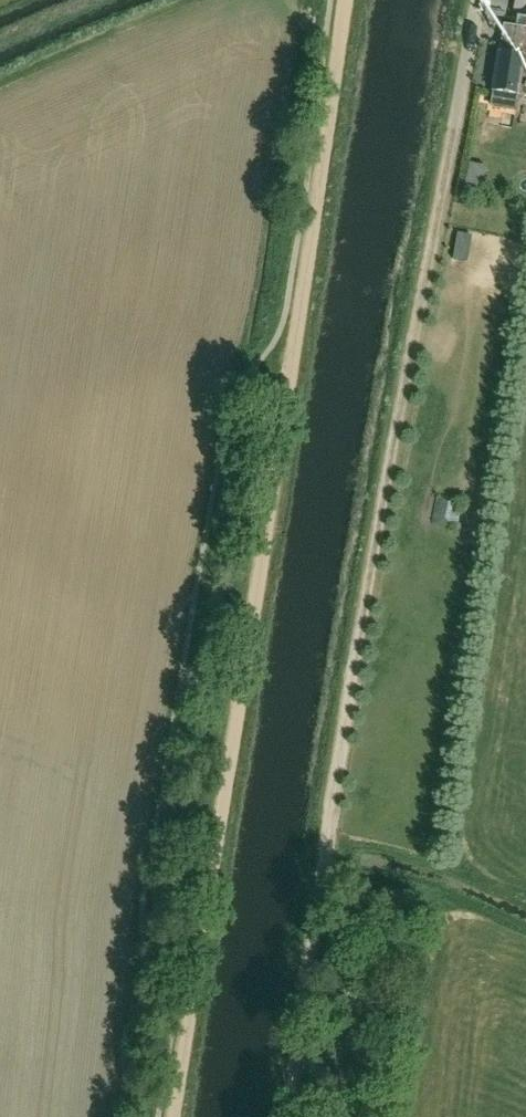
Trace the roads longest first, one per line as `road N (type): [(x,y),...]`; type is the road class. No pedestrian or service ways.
road 1 (track): [(277,1116),(315,875),(479,0)]
road 2 (track): [(347,0),(174,1116)]

